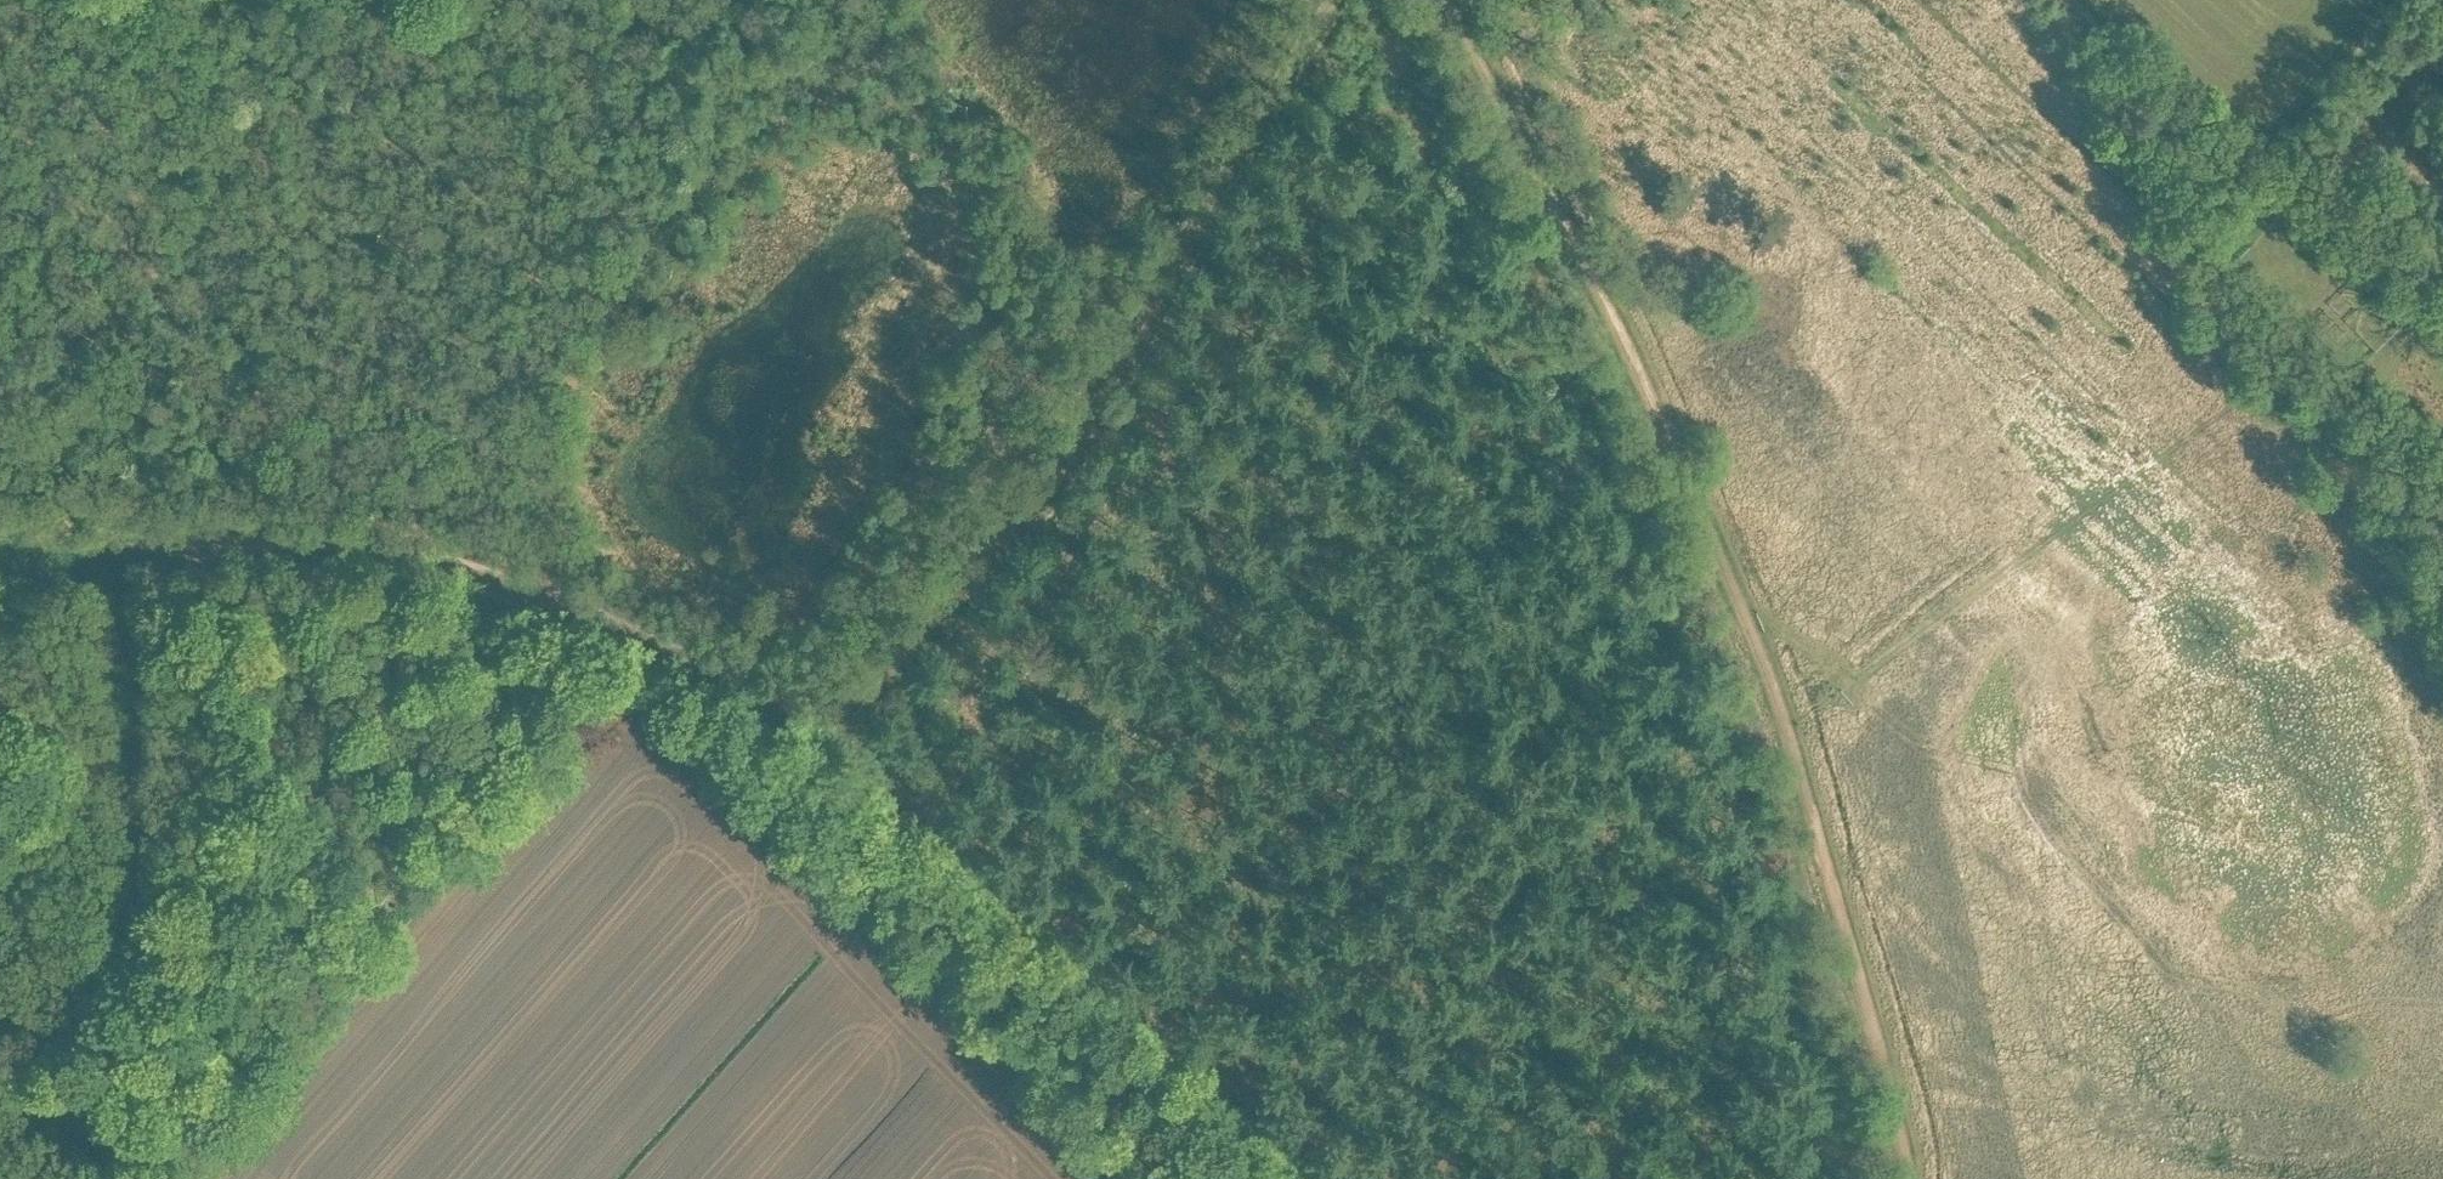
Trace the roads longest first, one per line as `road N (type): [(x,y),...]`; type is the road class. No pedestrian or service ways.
road 1 (track): [(1302,1178),(827,729),(721,671),(408,542),(110,539),(0,498)]
road 2 (track): [(1445,0),(1617,314),(1719,537),(1798,746),(1844,898),(1910,1178)]
road 3 (track): [(827,729),(994,573),(1339,0)]

